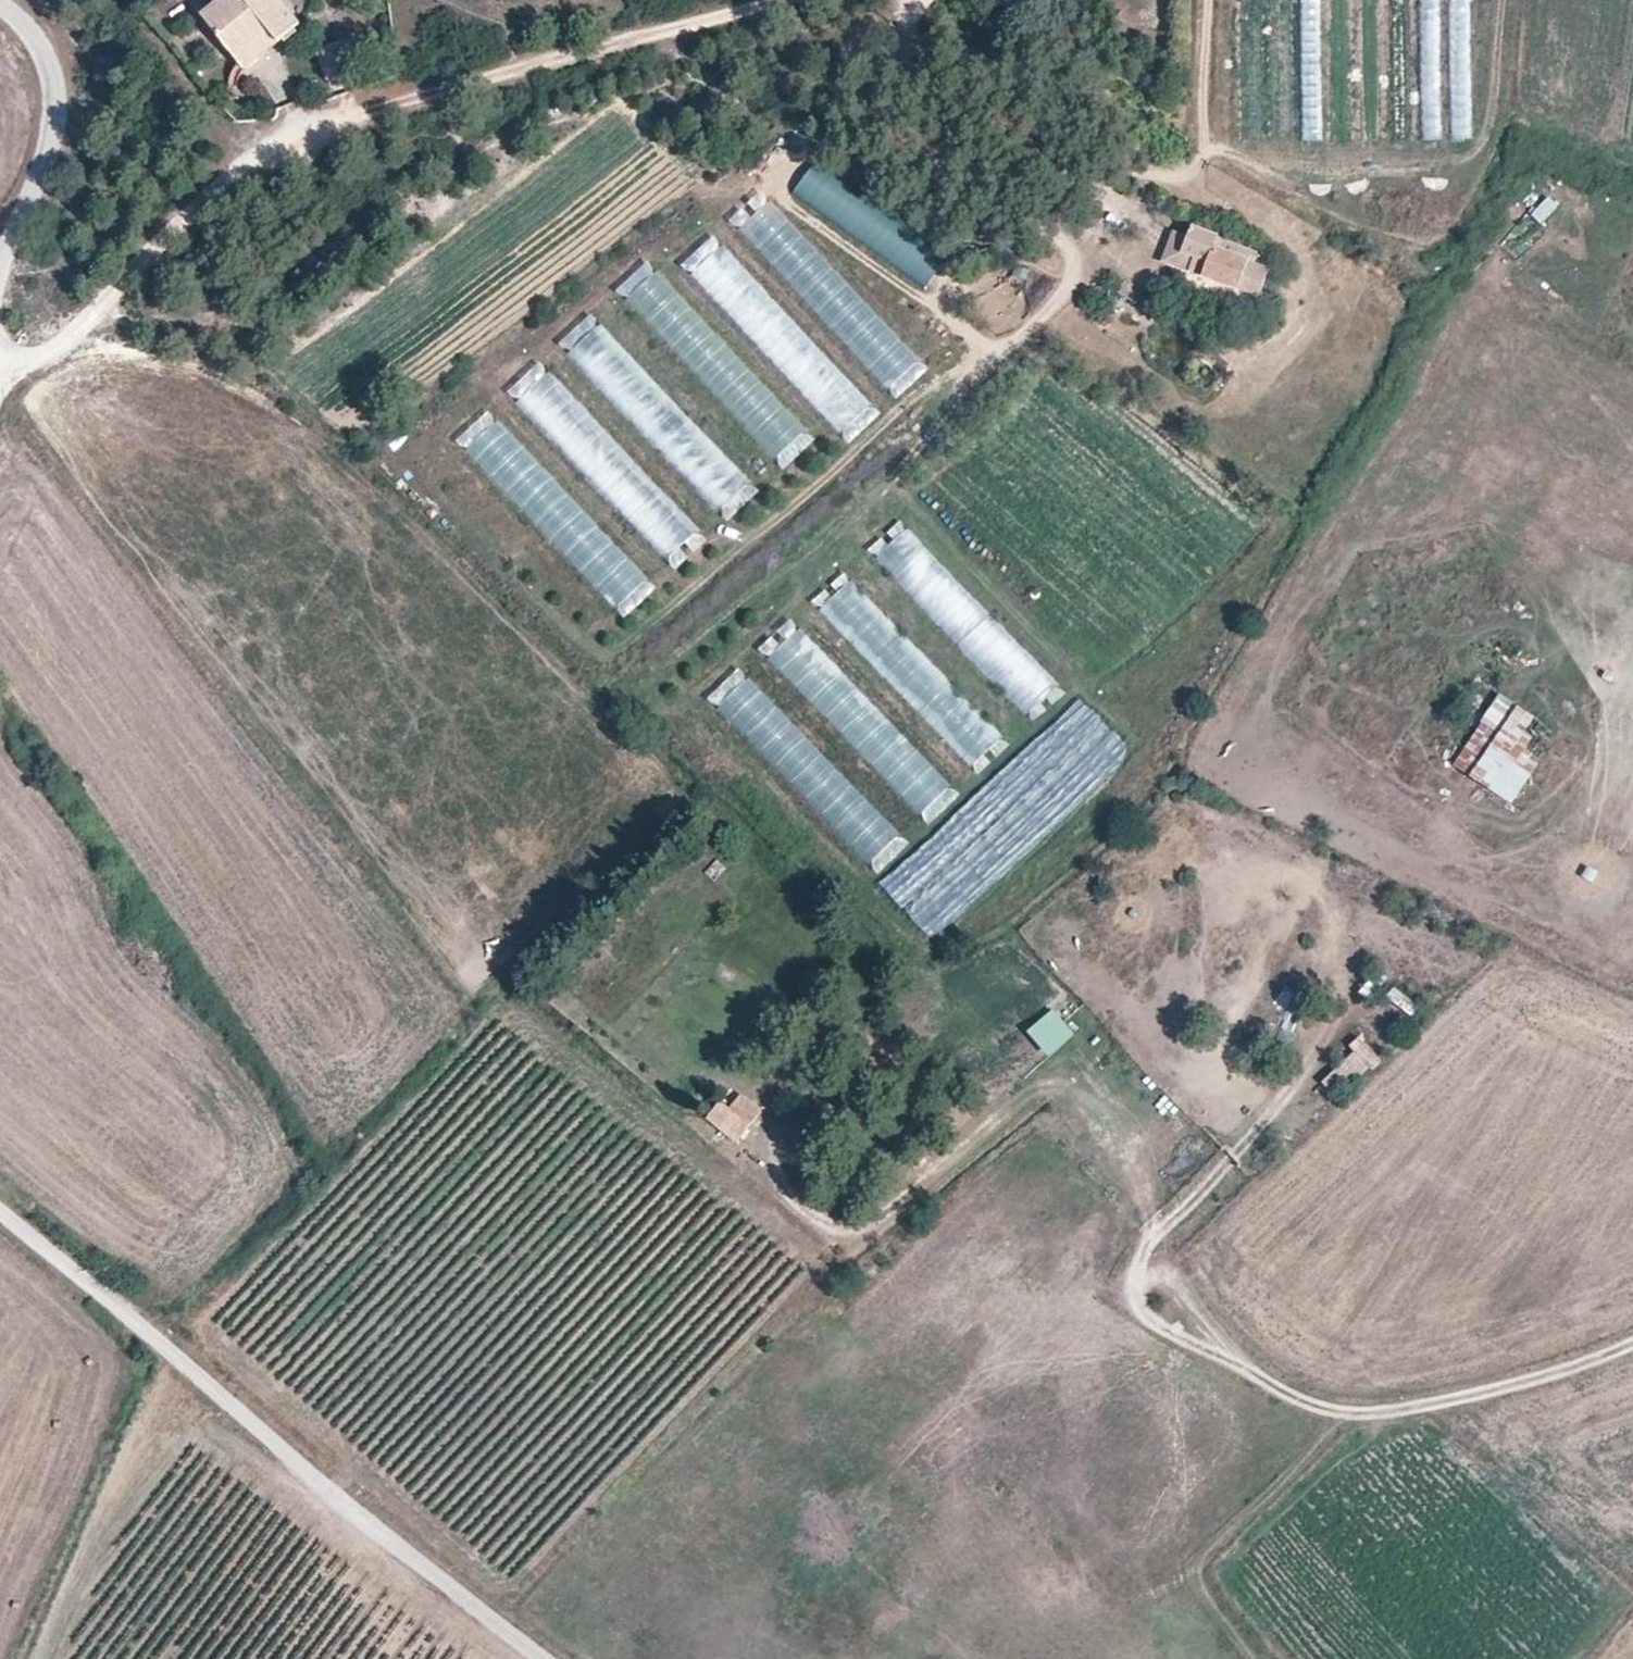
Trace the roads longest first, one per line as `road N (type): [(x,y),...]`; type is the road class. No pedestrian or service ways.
road 1 (track): [(0,353),(25,361),(75,336),(197,203),(276,145),(795,0)]
road 2 (unclassified): [(535,1658),(0,1218)]
road 3 (track): [(1149,1227),(1136,1271),(1140,1310),(1170,1335),(1332,1413),(1468,1399),(1632,1343)]
road 4 (unclassified): [(0,8),(35,43),(52,93),(42,158),(0,263)]

